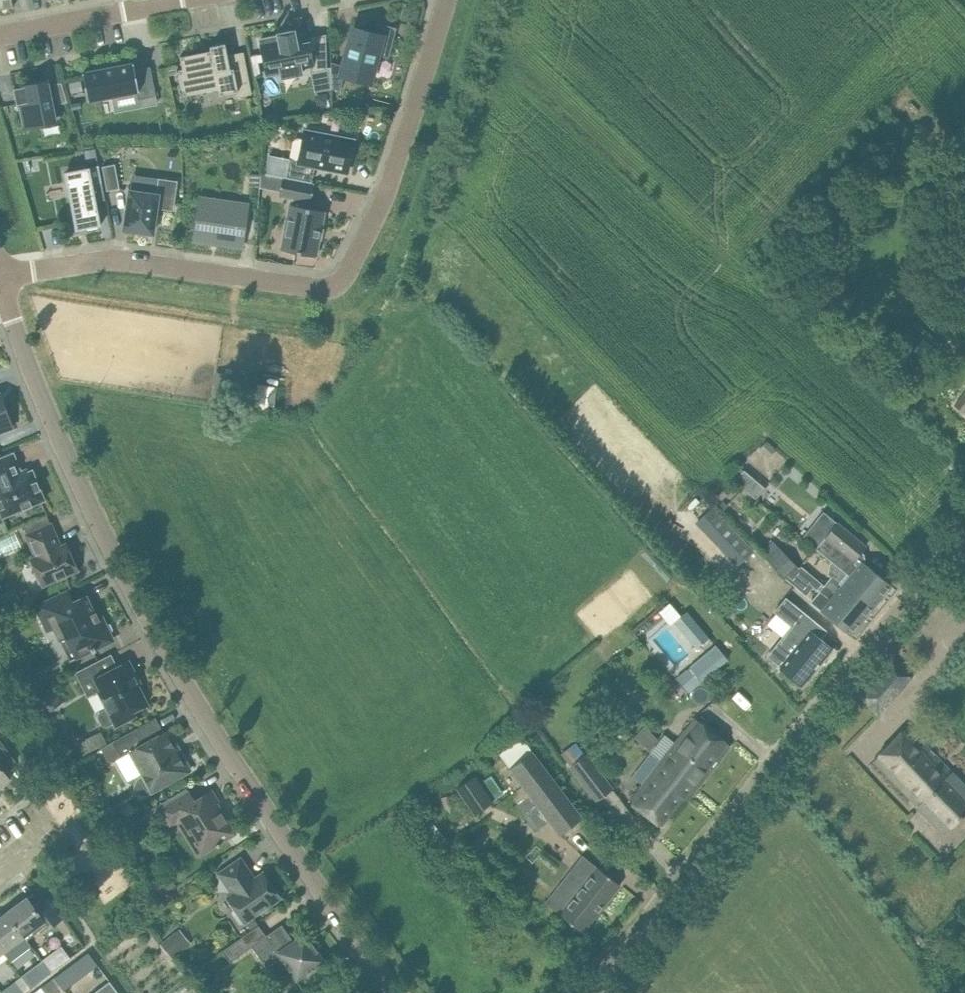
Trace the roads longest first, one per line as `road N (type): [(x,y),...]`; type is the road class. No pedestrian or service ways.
road 1 (residential): [(398,992),(334,922),(208,727),(108,550),(34,384),(0,283)]
road 2 (residential): [(445,0),(344,283),(313,287),(128,259),(0,273)]
road 3 (unclassified): [(593,992),(964,526)]
road 4 (residential): [(0,37),(187,0)]

